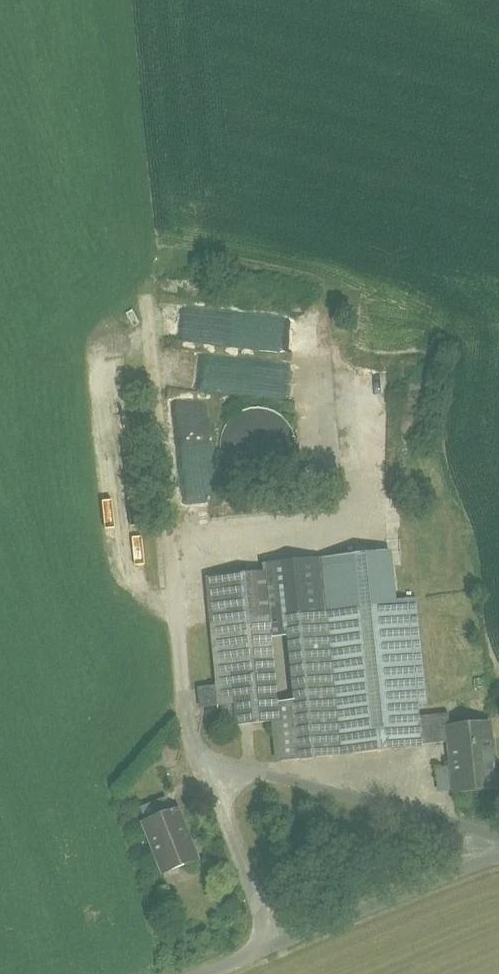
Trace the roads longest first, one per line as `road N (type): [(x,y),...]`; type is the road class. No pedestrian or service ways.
road 1 (unclassified): [(498,863),(210,973)]

